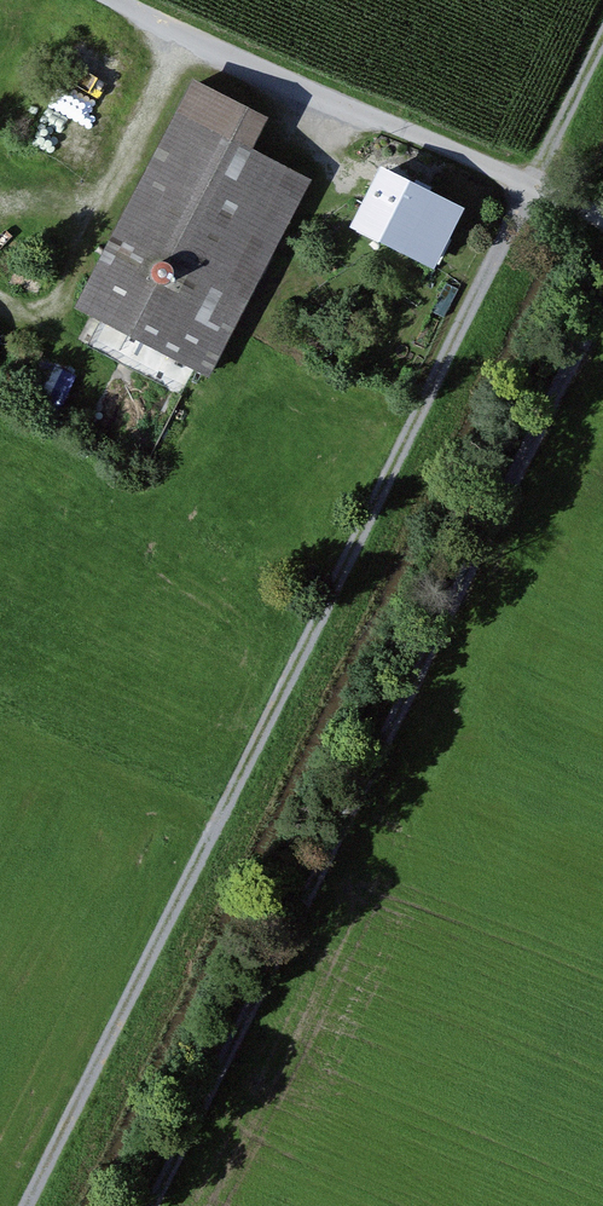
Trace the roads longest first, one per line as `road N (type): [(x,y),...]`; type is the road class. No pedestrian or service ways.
road 1 (track): [(37,1205),(602,45)]
road 2 (track): [(602,308),(155,1205)]
road 3 (track): [(602,217),(121,0)]

